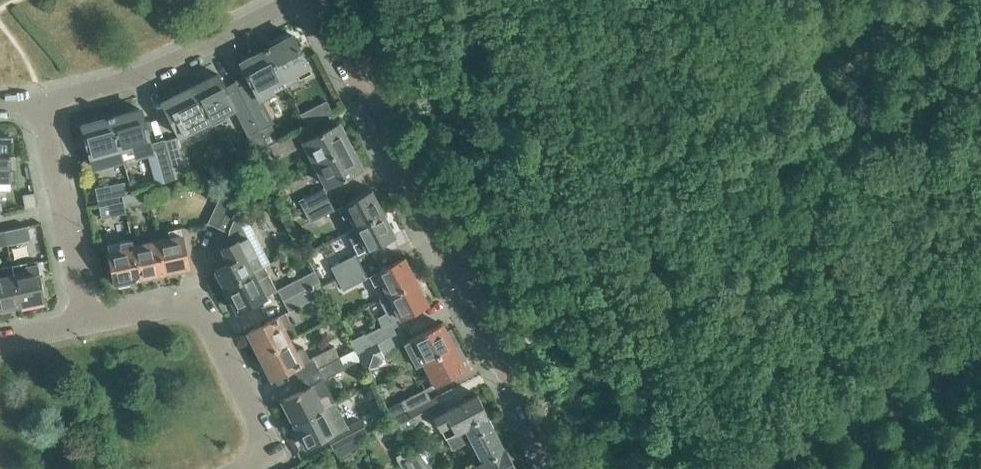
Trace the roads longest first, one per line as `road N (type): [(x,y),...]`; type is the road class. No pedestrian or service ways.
road 1 (residential): [(547,468),(304,2),(133,80),(43,103)]
road 2 (residential): [(242,468),(276,449),(199,303),(87,323)]
road 3 (residential): [(87,323),(43,103)]

